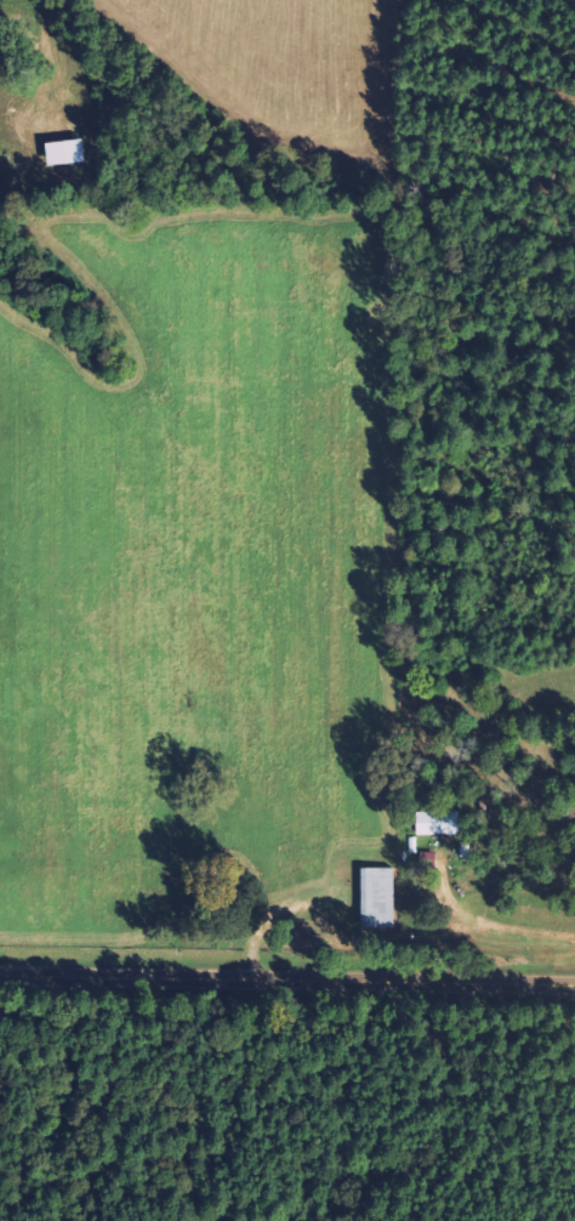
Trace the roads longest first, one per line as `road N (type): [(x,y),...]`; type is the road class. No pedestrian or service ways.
road 1 (tertiary): [(0,976),(574,985)]

